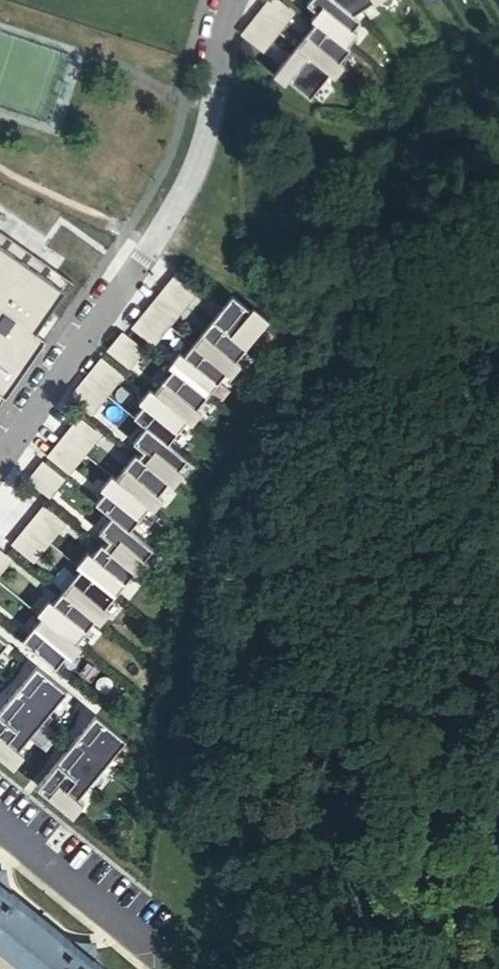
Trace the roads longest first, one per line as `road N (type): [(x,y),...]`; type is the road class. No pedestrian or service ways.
road 1 (residential): [(236,0),(206,139),(176,213),(0,459)]

